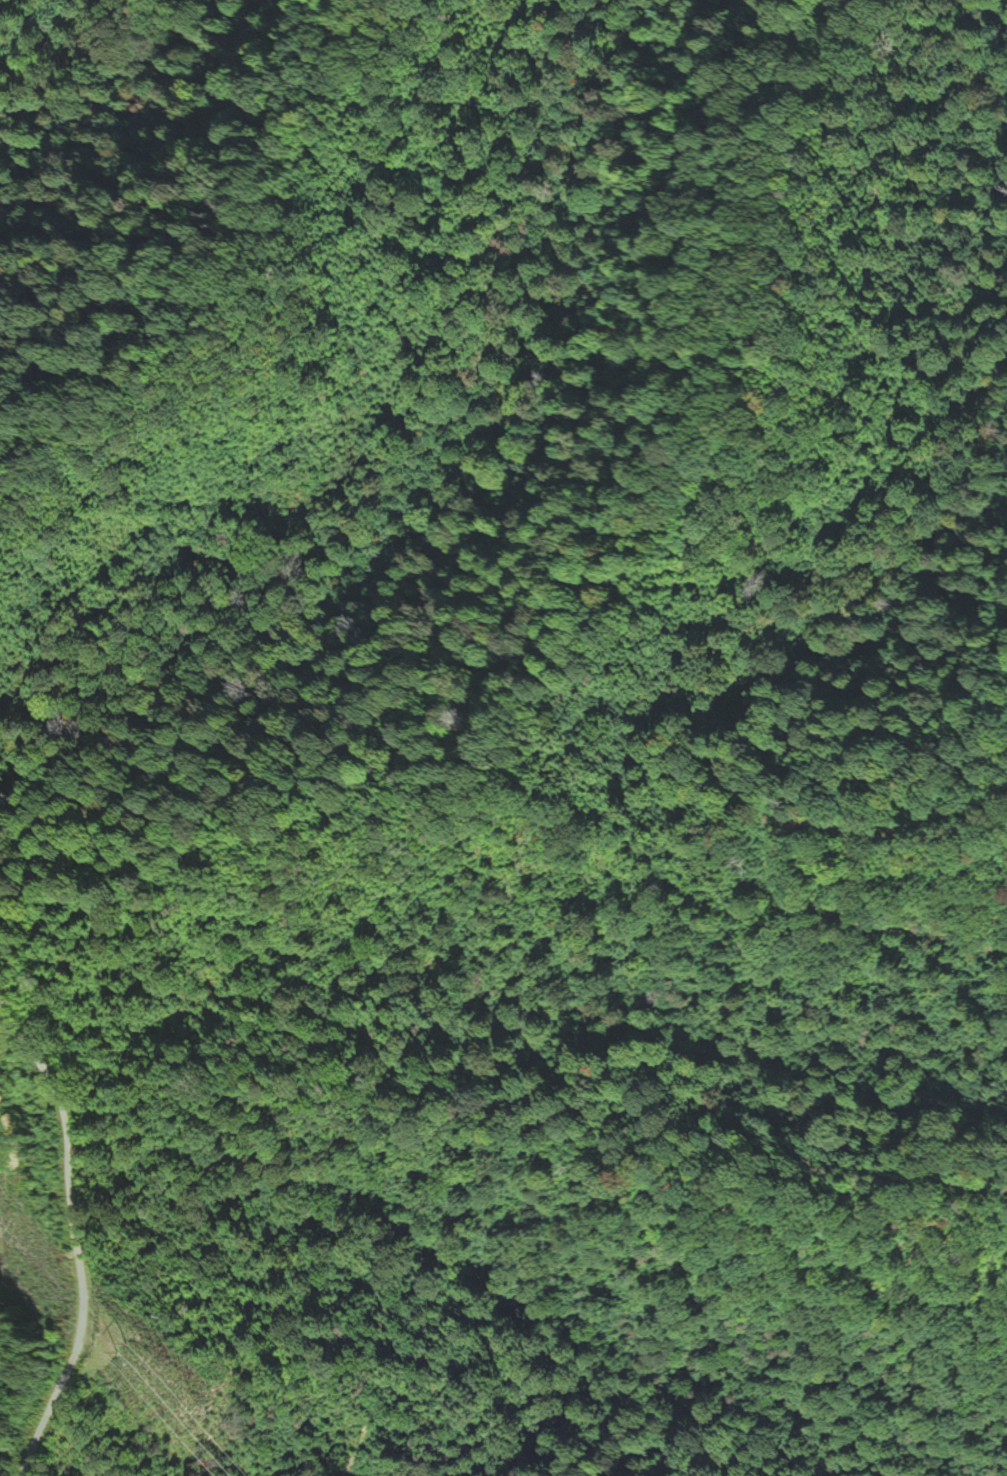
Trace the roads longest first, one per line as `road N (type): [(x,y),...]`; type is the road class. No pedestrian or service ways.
road 1 (track): [(26,1475),(81,1349),(87,1295),(66,1131),(51,1084),(0,1006)]

